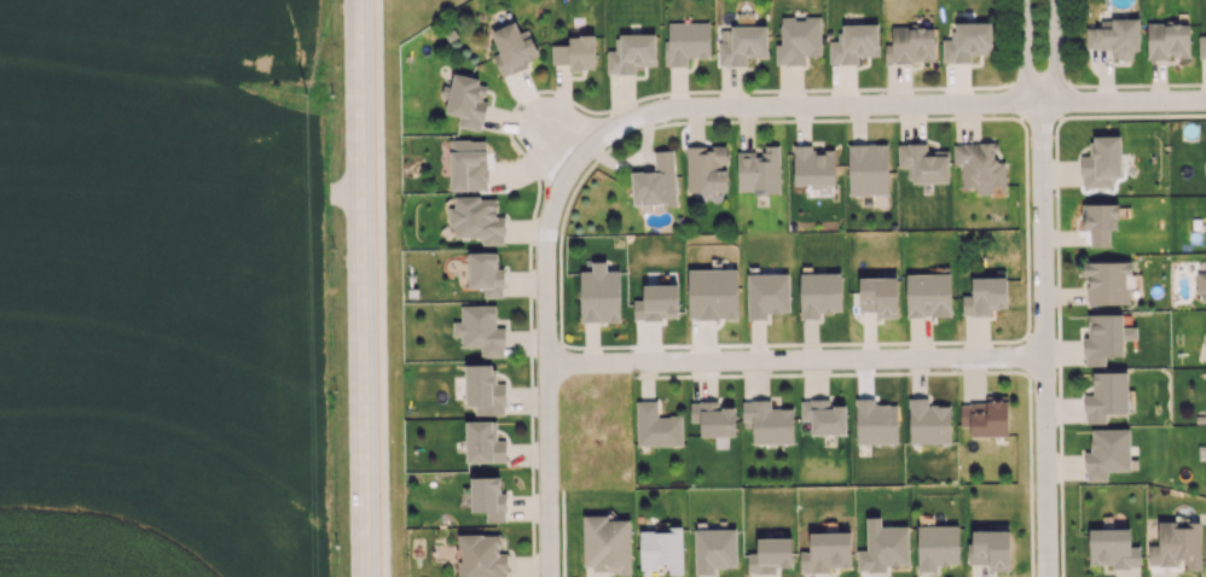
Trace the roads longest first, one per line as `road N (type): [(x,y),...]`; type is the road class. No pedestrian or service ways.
road 1 (residential): [(1205,102),(657,110),(604,133),(581,155)]
road 2 (tertiary): [(353,0),(360,576)]
road 3 (residential): [(546,362),(1043,357)]
road 4 (residential): [(1040,104),(1047,576)]
road 5 (residential): [(581,155),(563,177),(546,234),(549,576)]

